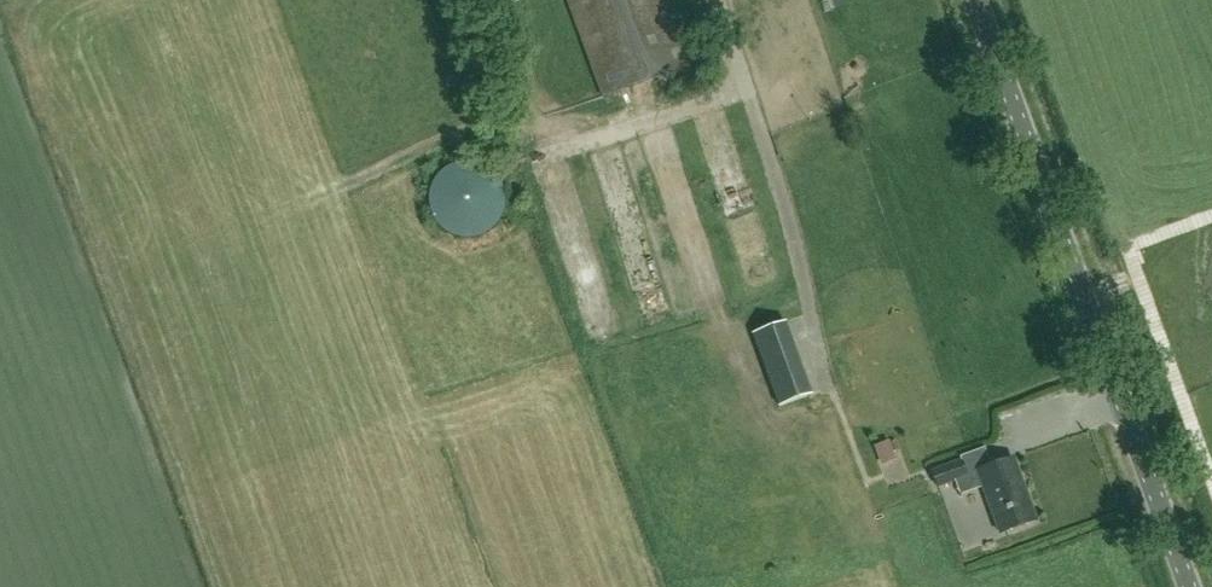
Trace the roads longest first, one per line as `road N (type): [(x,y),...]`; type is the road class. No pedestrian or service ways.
road 1 (unclassified): [(1183,586),(980,0)]

